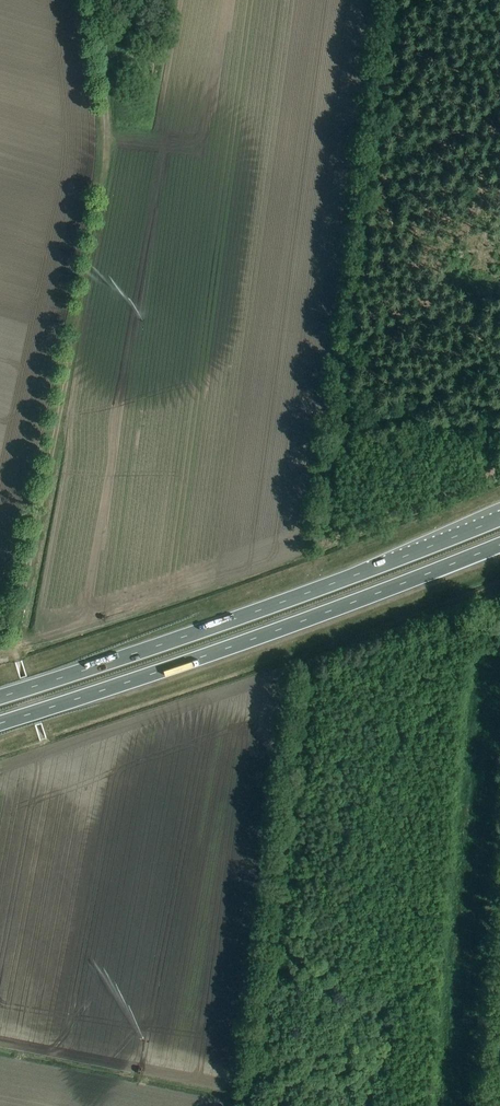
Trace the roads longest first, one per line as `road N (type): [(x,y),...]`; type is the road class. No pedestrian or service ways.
road 1 (track): [(94,3),(103,179),(18,601)]
road 2 (trunk): [(0,724),(327,614),(499,545)]
road 3 (trunk): [(499,520),(0,697)]

